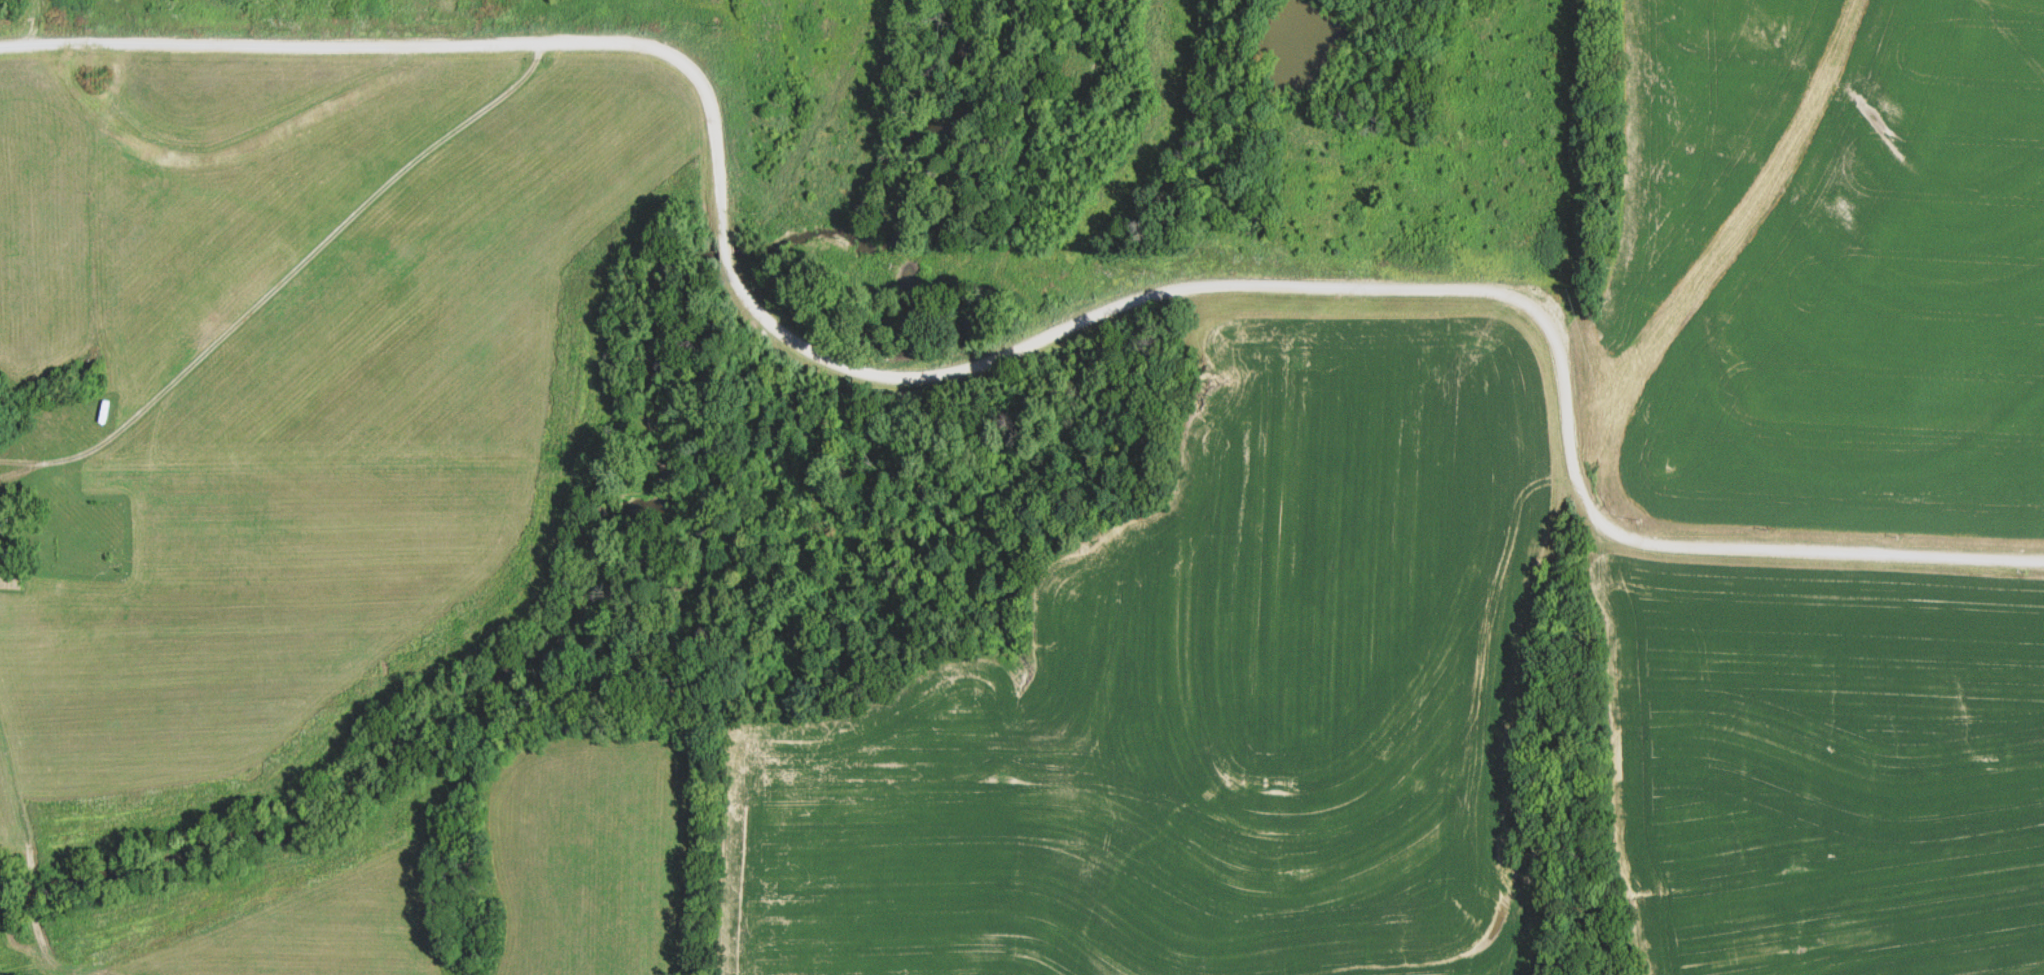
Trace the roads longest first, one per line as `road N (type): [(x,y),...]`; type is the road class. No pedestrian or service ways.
road 1 (residential): [(2043,561),(1641,543),(1607,530),(1577,484),(1557,348),(1530,308),(1488,289),(1200,283),(1121,297),(1014,350),(941,372),(908,377),(835,362),(772,324),(731,274),(710,98),(682,60),(644,43),(0,45)]

